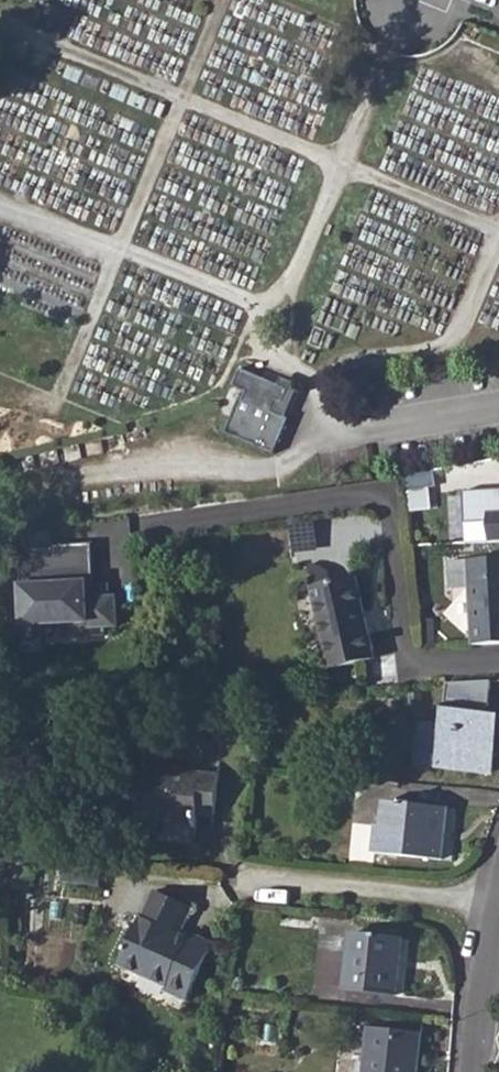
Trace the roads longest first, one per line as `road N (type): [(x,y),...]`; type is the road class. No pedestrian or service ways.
road 1 (residential): [(151,527),(390,492),(411,666),(498,662)]
road 2 (residential): [(248,882),(498,898)]
road 3 (residential): [(498,915),(476,1071)]
road 4 (residential): [(378,425),(498,406)]

